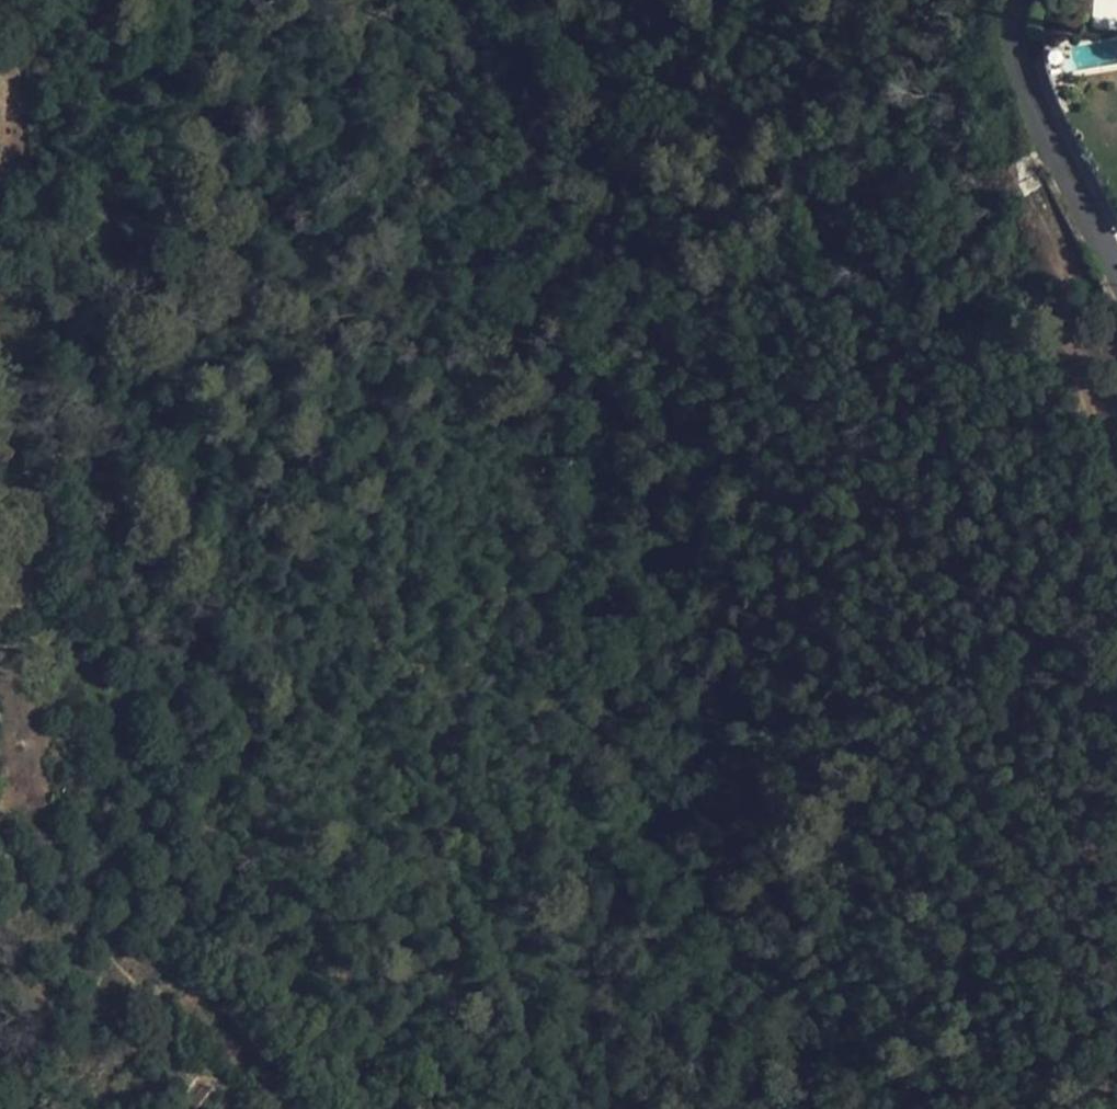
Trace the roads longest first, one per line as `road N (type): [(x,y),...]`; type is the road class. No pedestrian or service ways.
road 1 (residential): [(1116,281),(1033,98),(1015,38),(1022,0)]

